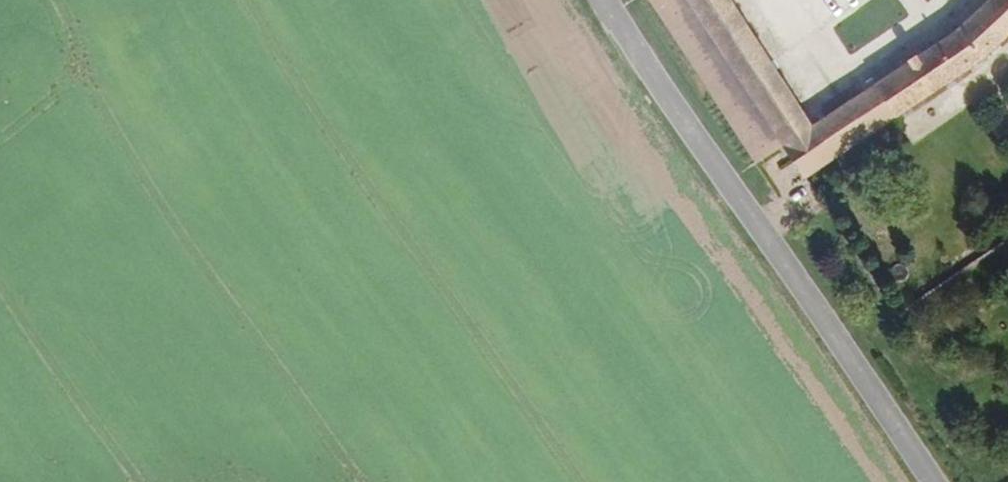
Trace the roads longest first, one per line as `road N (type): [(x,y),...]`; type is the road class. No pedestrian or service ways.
road 1 (tertiary): [(606,0),(934,481)]

